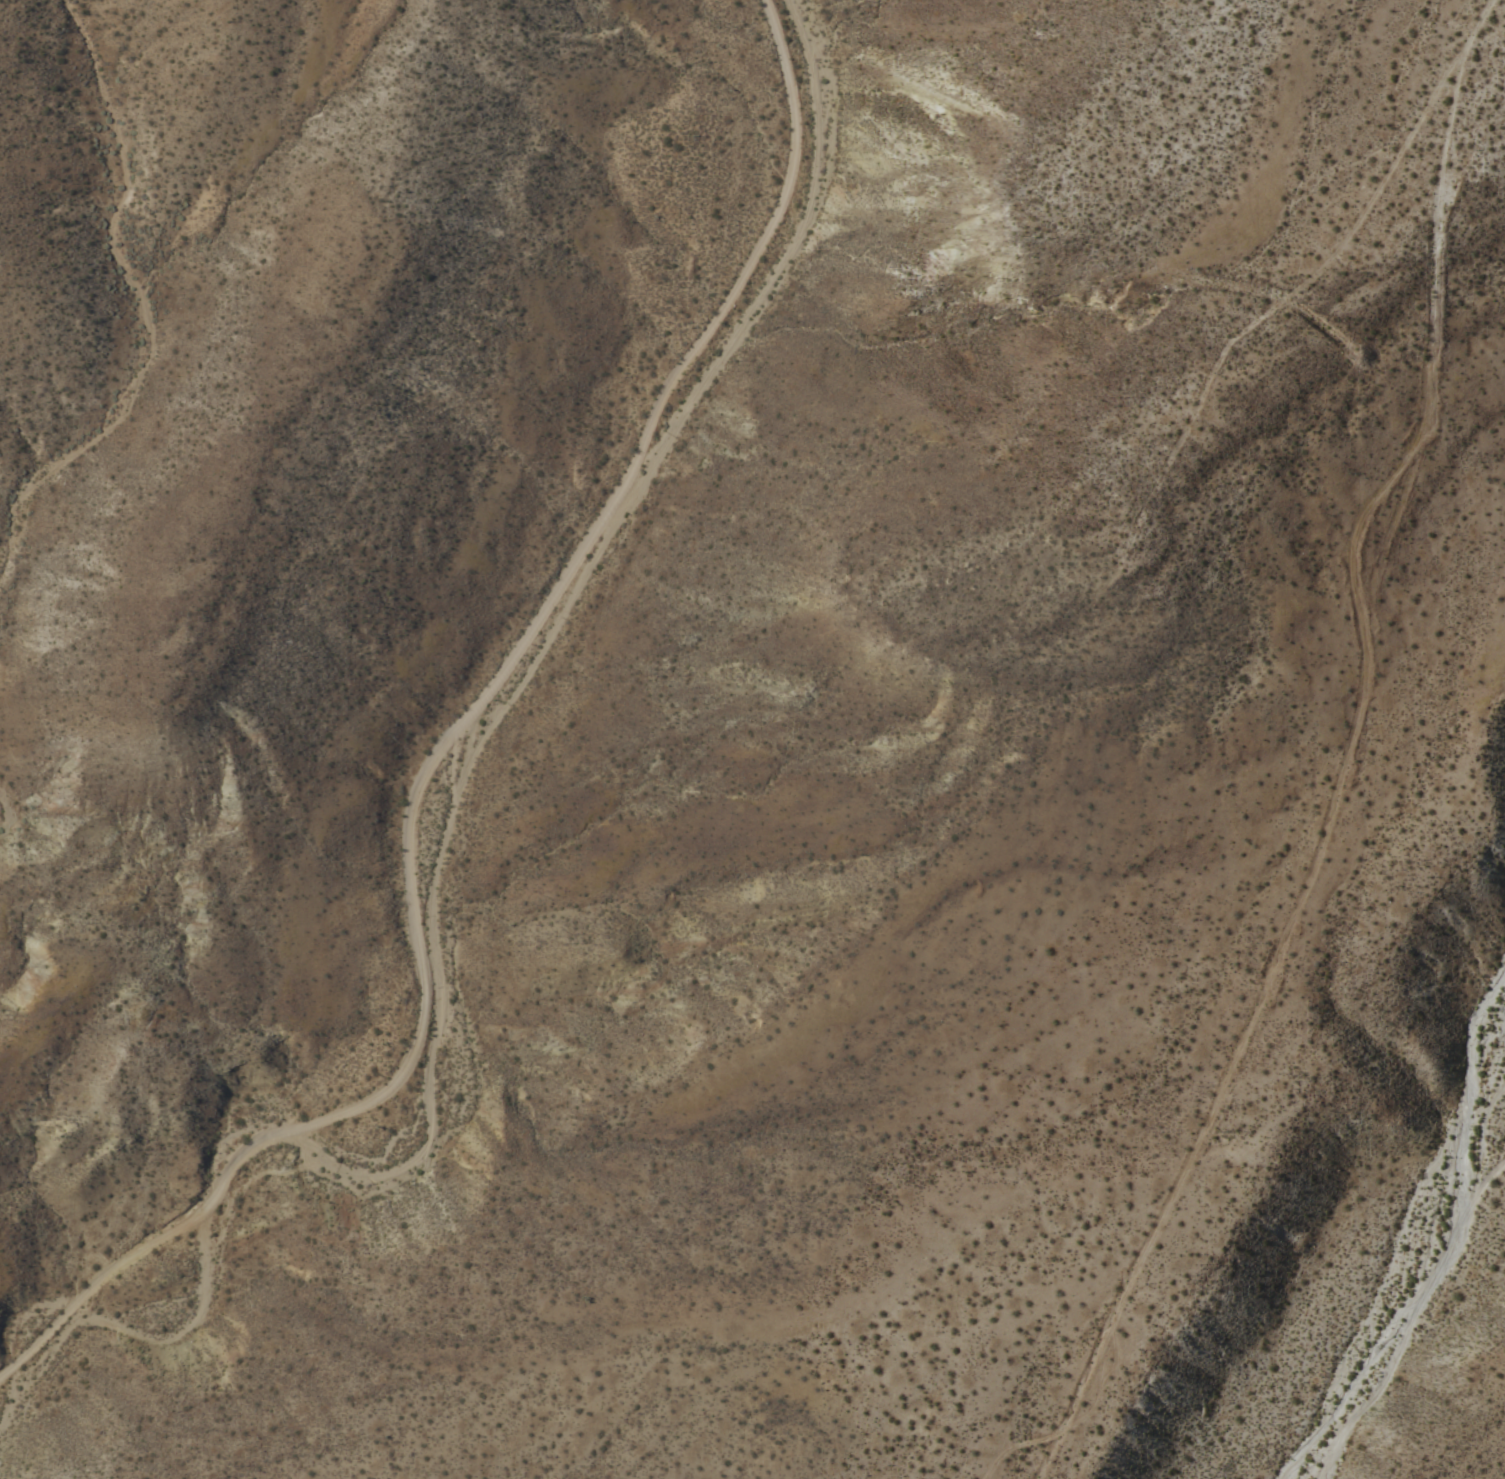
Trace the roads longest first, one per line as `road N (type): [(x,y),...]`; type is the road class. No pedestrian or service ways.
road 1 (residential): [(0,1369),(99,1277),(202,1210),(254,1142),(366,1102),(408,1064),(419,1037),(439,864),(470,760),(812,211),(826,131),(819,78),(788,0)]
road 2 (track): [(1320,1478),(1376,1394),(1465,1207),(1504,1164)]

